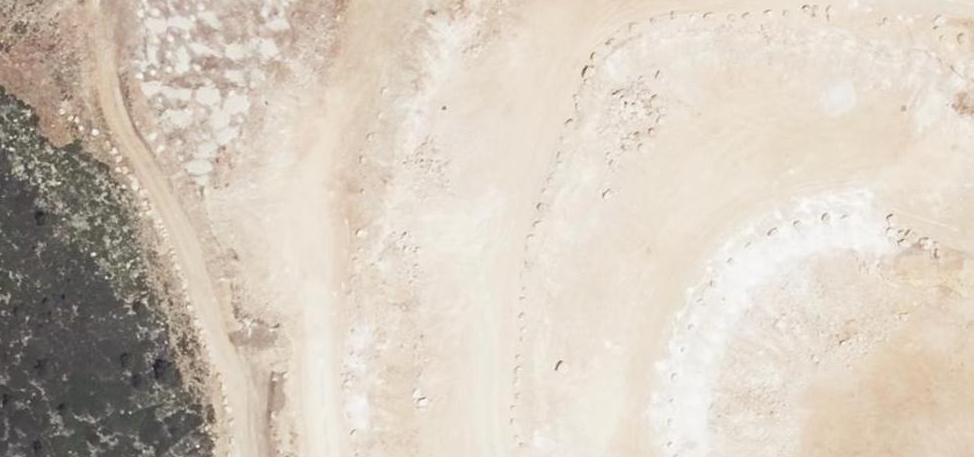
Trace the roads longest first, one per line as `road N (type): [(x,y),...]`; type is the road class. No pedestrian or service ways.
road 1 (track): [(742,0),(609,99),(565,147),(547,205),(502,299),(473,456)]

